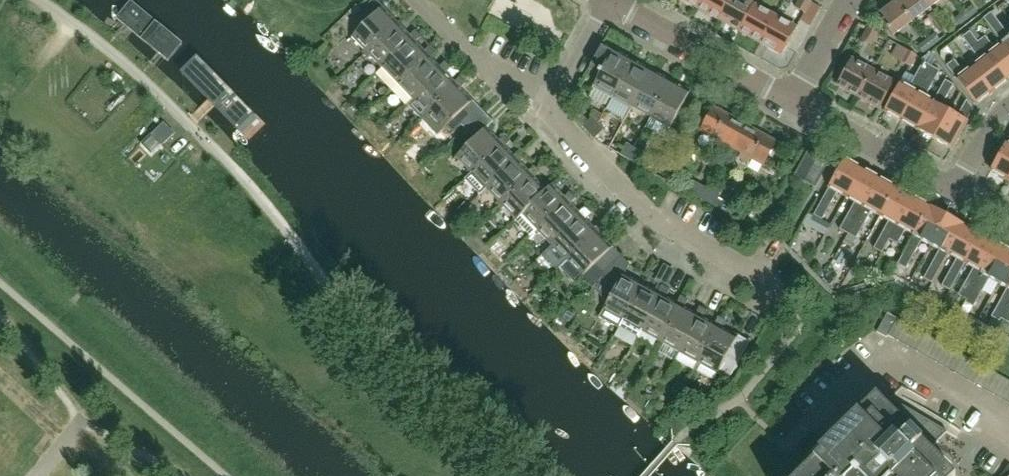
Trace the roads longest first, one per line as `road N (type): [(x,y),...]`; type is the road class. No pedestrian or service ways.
road 1 (residential): [(766,283),(662,223),(551,113)]
road 2 (residential): [(1008,435),(881,354),(813,419)]
road 3 (residential): [(792,101),(608,1)]
road 4 (residential): [(951,189),(792,101)]
road 5 (residential): [(551,113),(466,53),(414,0)]
road 6 (residential): [(551,113),(608,1)]

